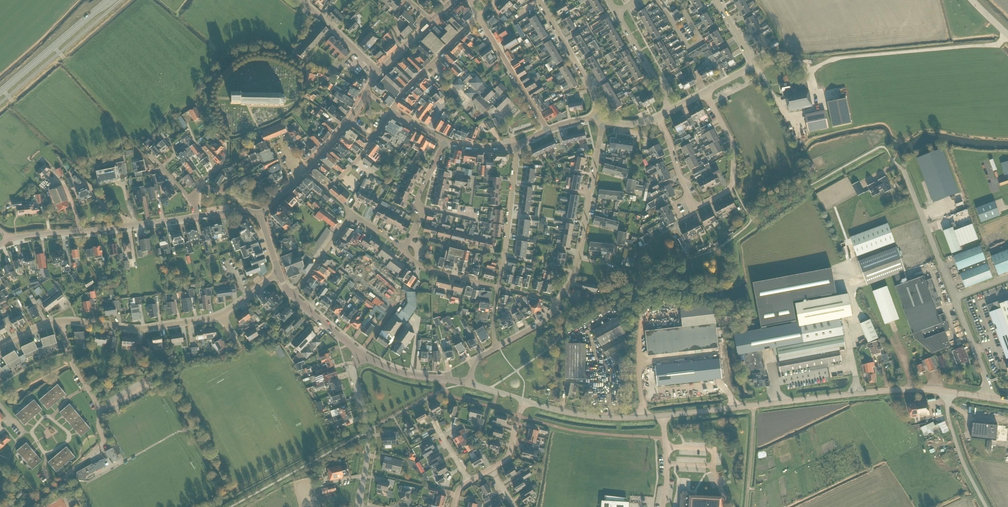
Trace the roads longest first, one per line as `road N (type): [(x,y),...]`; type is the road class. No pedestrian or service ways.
road 1 (tertiary): [(663,416),(886,390),(944,392)]
road 2 (track): [(752,65),(792,61),(809,70),(835,58),(996,46),(1007,37)]
road 3 (tertiary): [(9,241),(196,217)]
road 4 (unclassified): [(558,303),(578,259),(601,122)]
road 5 (residential): [(222,315),(134,330),(61,322)]
road 6 (tertiary): [(359,505),(369,444),(353,372),(362,354)]
road 7 (unclassified): [(955,298),(895,165)]
road 8 (residential): [(706,94),(735,153),(733,173),(725,193),(692,205)]
road 9 (tertiary): [(663,416),(598,417),(523,400)]
road 10 (primary): [(0,92),(108,0)]
road 11 (unclassified): [(601,122),(592,89),(538,0)]
road 12 (residential): [(109,447),(61,322)]
road 13 (residential): [(547,132),(479,17)]
road 14 (residential): [(391,112),(479,17)]
road 15 (residential): [(706,94),(752,65),(716,0)]

